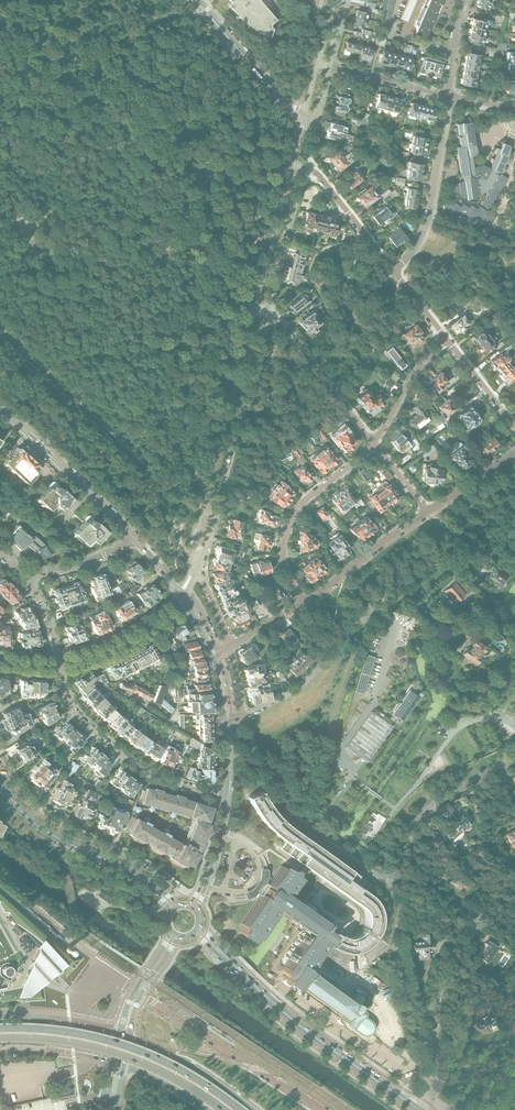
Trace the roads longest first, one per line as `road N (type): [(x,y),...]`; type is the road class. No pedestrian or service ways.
road 1 (residential): [(434,1062),(407,1006),(394,951),(392,868),(430,807),(514,754)]
road 2 (residential): [(242,716),(303,684),(357,616),(408,575),(437,562),(490,557)]
road 3 (residential): [(254,313),(187,575)]
road 4 (primary): [(240,1109),(136,1049),(77,1033),(0,1028)]
road 5 (primary): [(0,1038),(115,1051),(224,1109)]
road 6 (residential): [(198,576),(257,347)]
road 7 (residential): [(224,793),(133,763),(75,712),(58,663)]
road 8 (residential): [(165,893),(165,882),(148,871),(44,817),(0,761)]
road 9 (residential): [(322,1109),(141,995)]
road 10 (residential): [(434,1062),(450,963),(485,905),(514,876)]
road 11 (residential): [(305,602),(285,564),(290,522),(374,443)]
road 12 (secondary): [(267,997),(419,1109)]
road 13 (residential): [(393,271),(428,219),(448,96)]
road 14 (residential): [(136,539),(11,416)]
road 15 (residential): [(304,117),(195,0)]
road 16 (residential): [(294,160),(254,313)]
road 17 (residential): [(266,315),(304,165)]
road 18 (residential): [(305,602),(428,511)]
road 19 (secondary): [(121,866),(34,823),(0,782)]
road 20 (primary): [(256,1109),(129,1035)]
road 21 (residential): [(58,663),(123,640),(183,601)]
road 22 (residential): [(304,165),(393,271)]
road 23 (residential): [(374,443),(445,338)]
road 24 (residential): [(448,96),(327,65)]
road 25 (primary): [(121,1031),(0,1016)]

